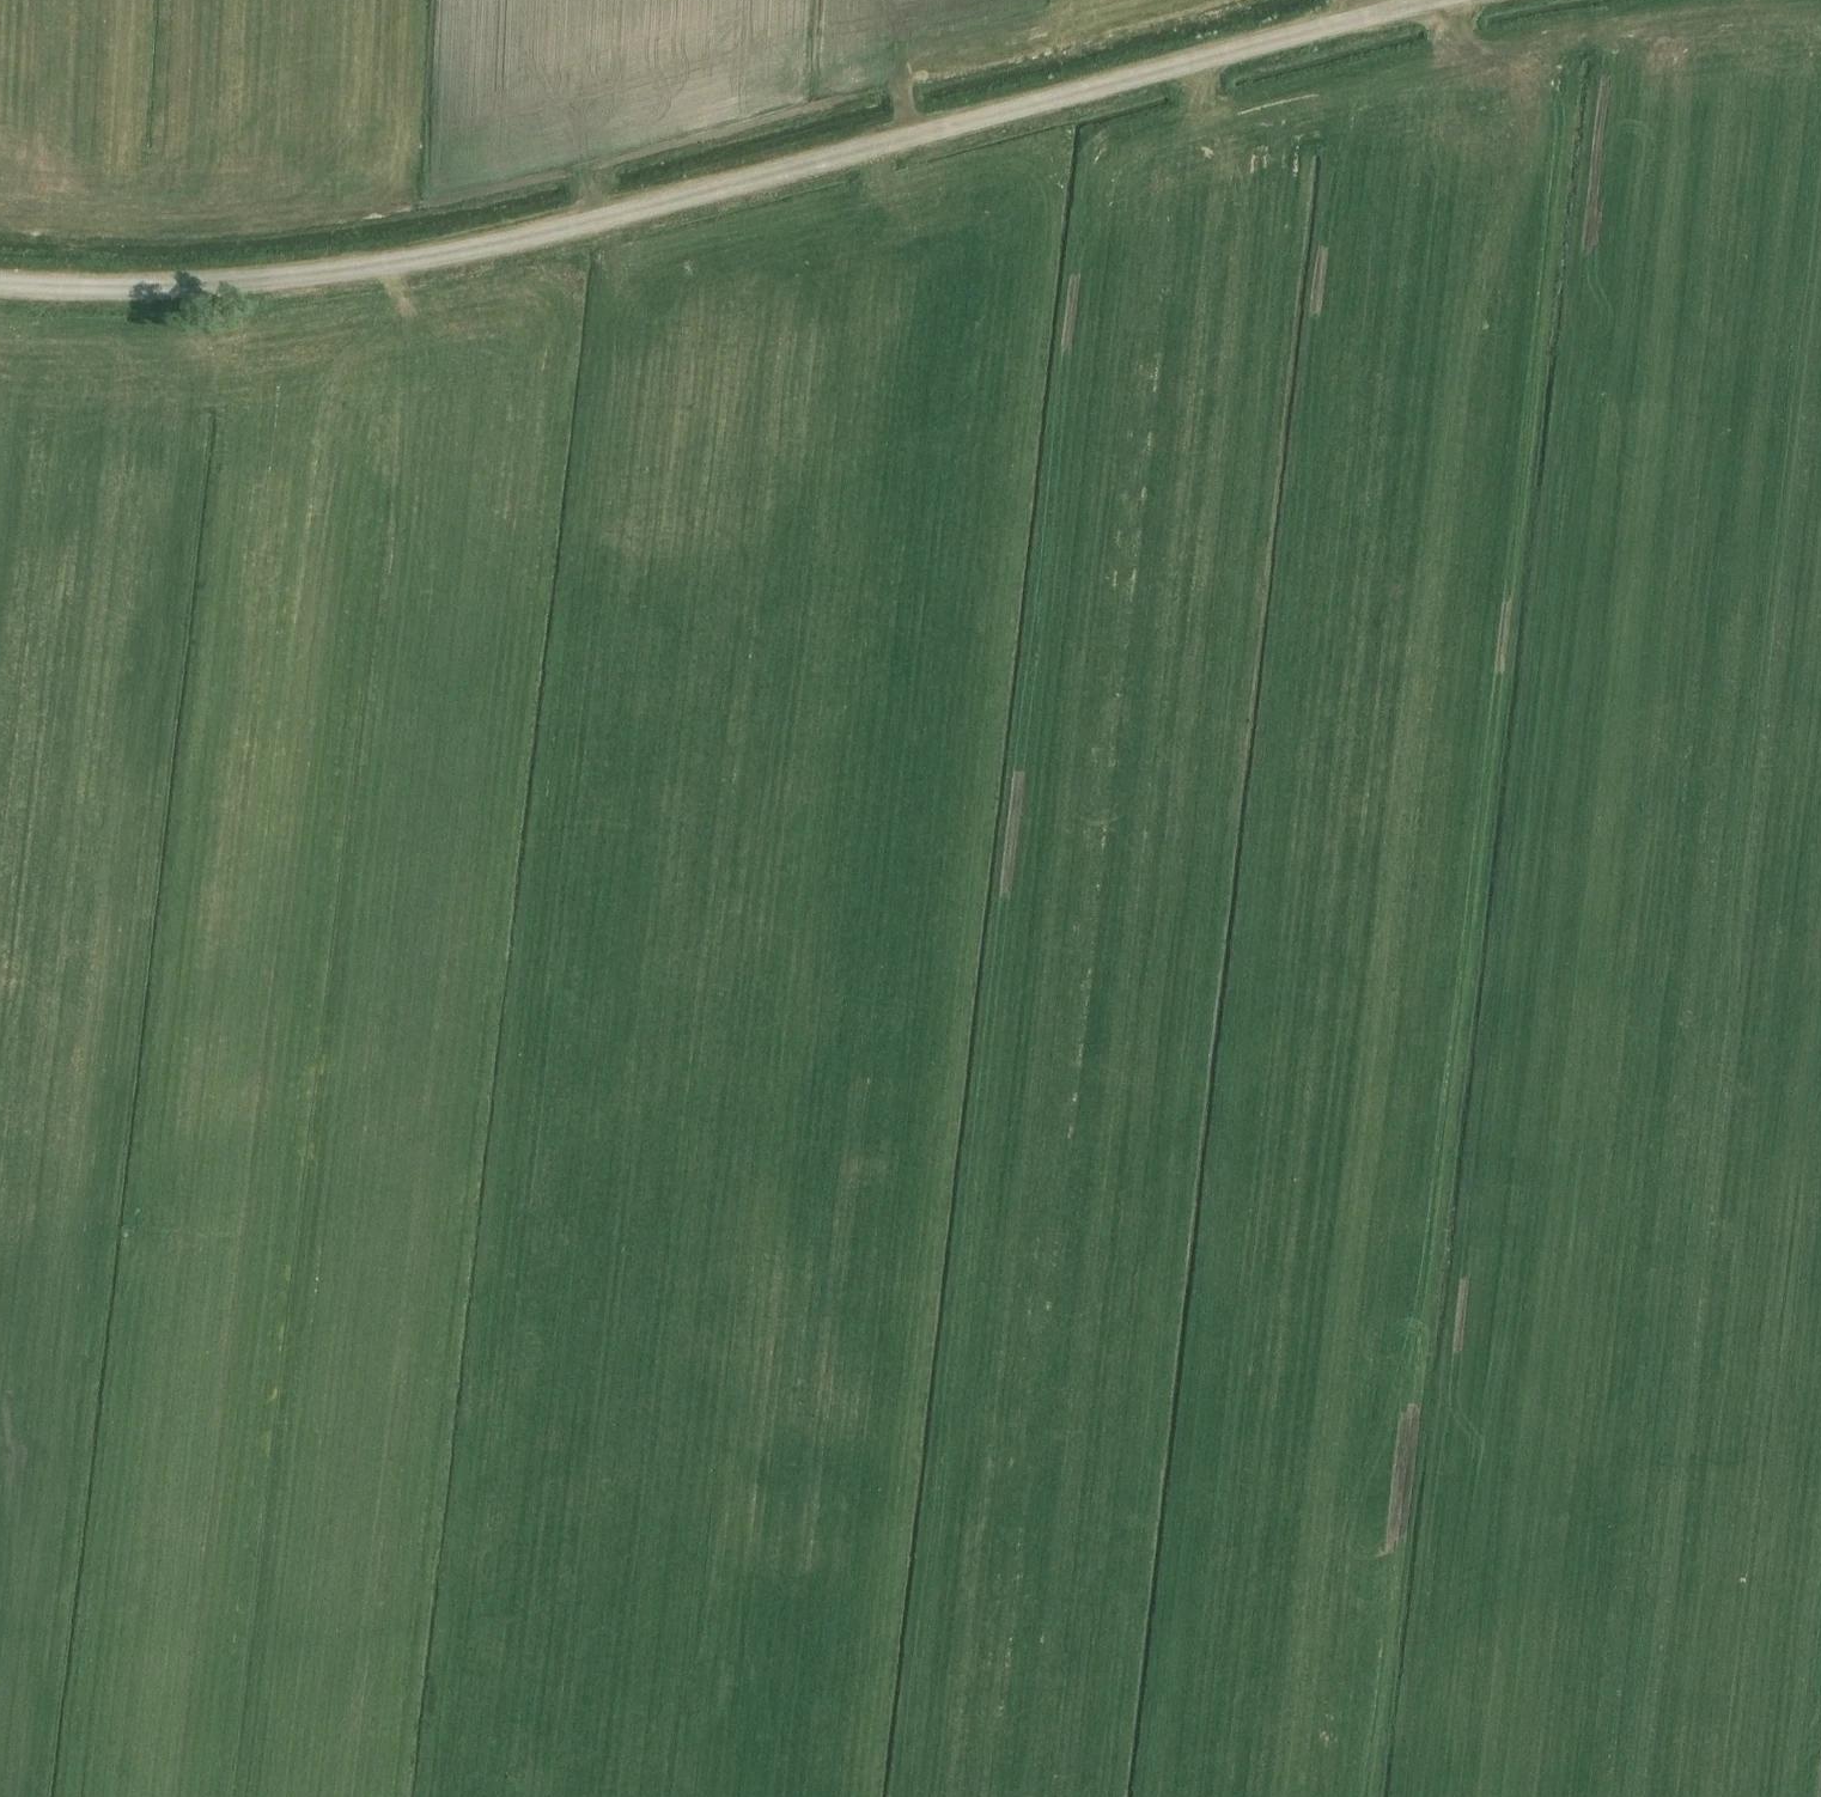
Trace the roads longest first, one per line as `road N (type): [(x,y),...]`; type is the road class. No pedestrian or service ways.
road 1 (unclassified): [(0,282),(189,289),(447,252),(1436,0)]

